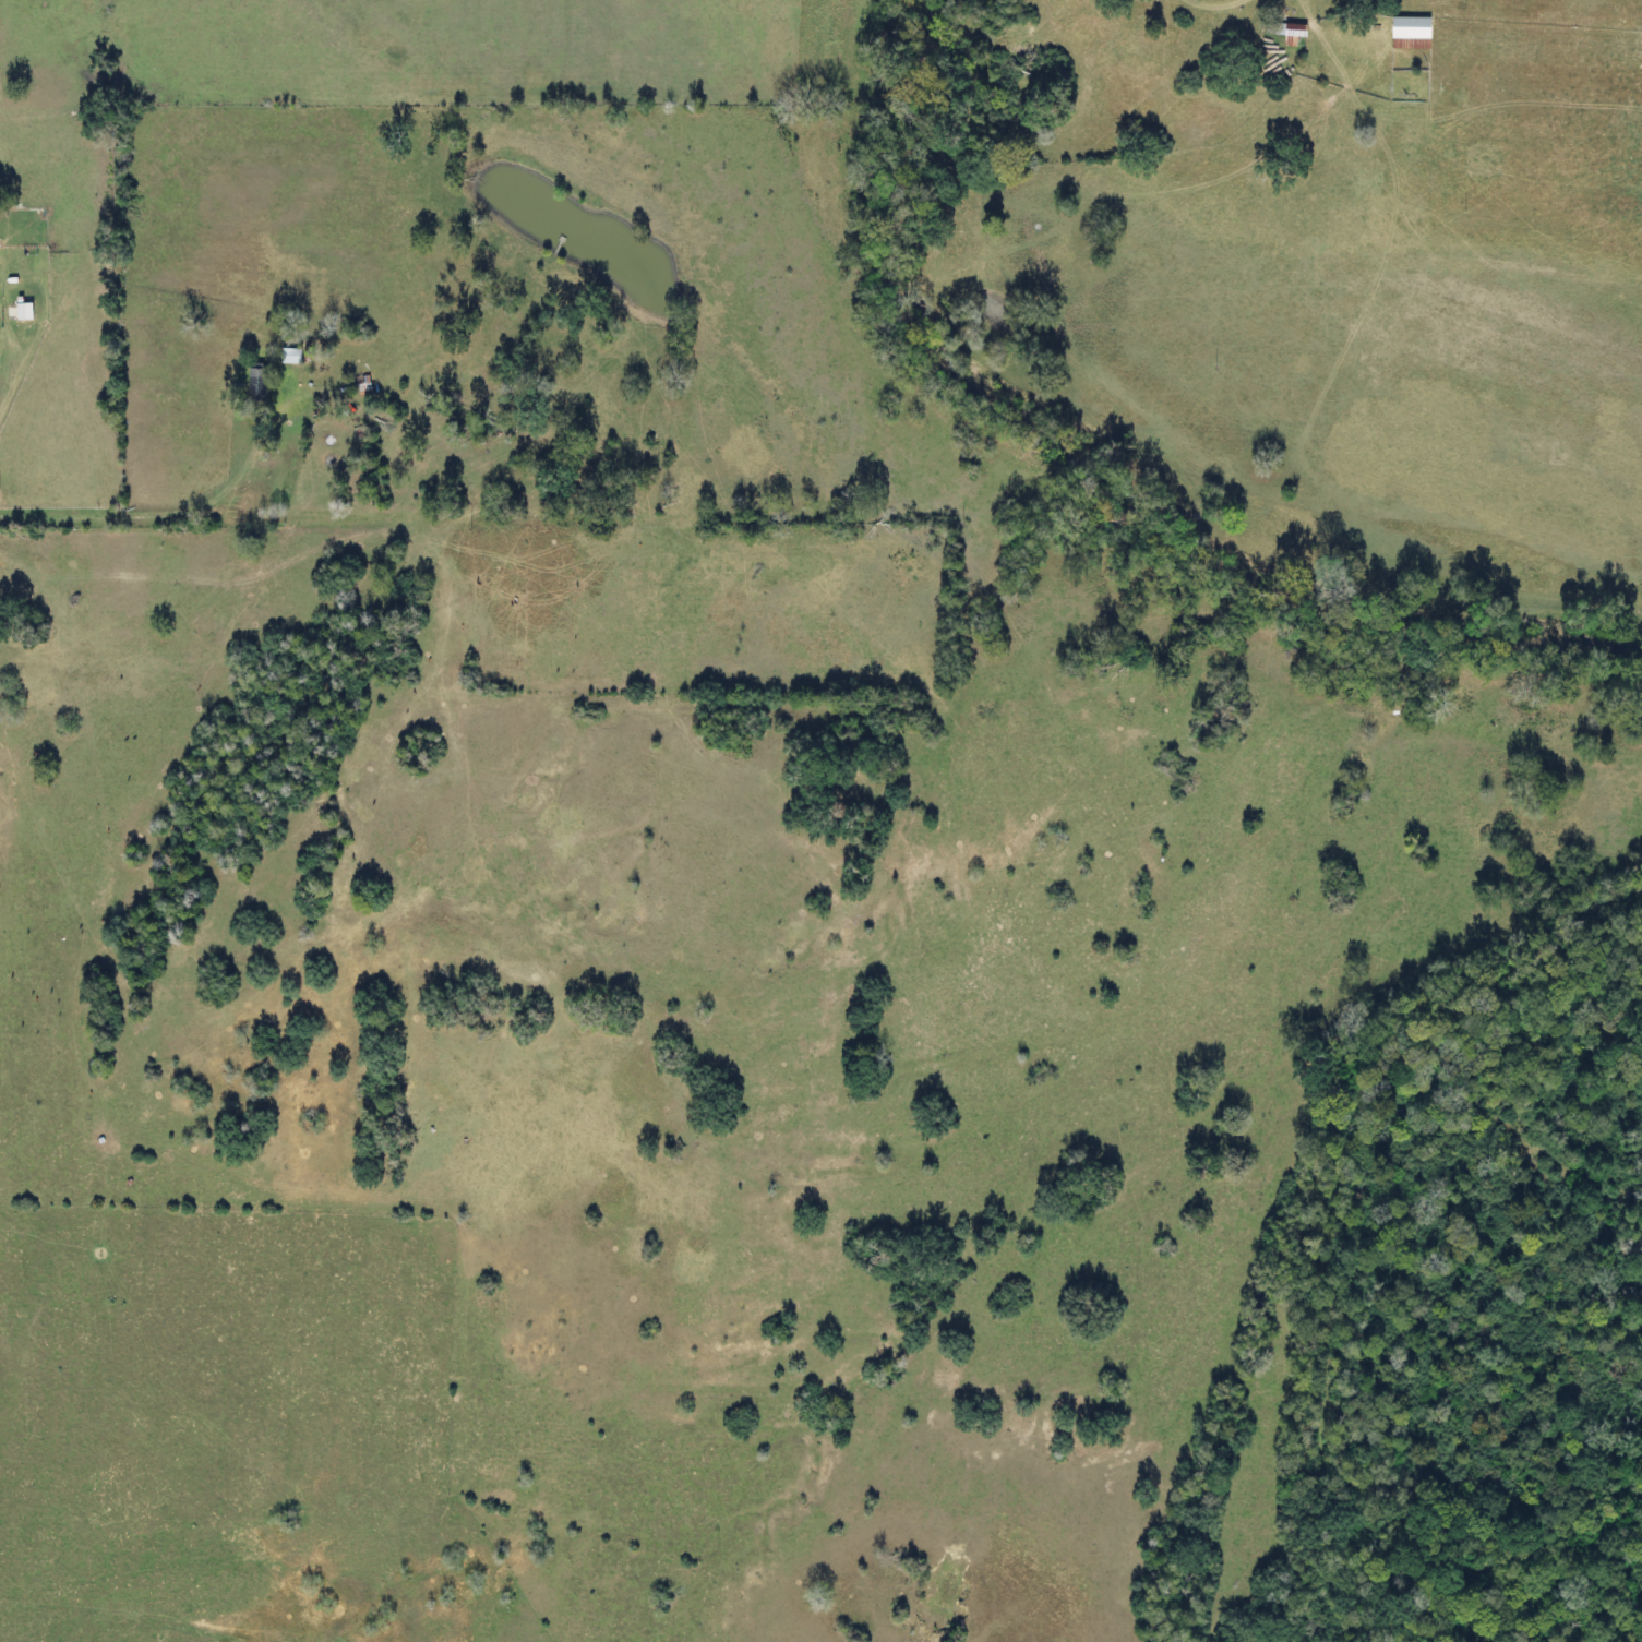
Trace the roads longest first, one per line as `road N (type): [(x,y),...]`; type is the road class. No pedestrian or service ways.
road 1 (residential): [(0,510),(127,512)]

